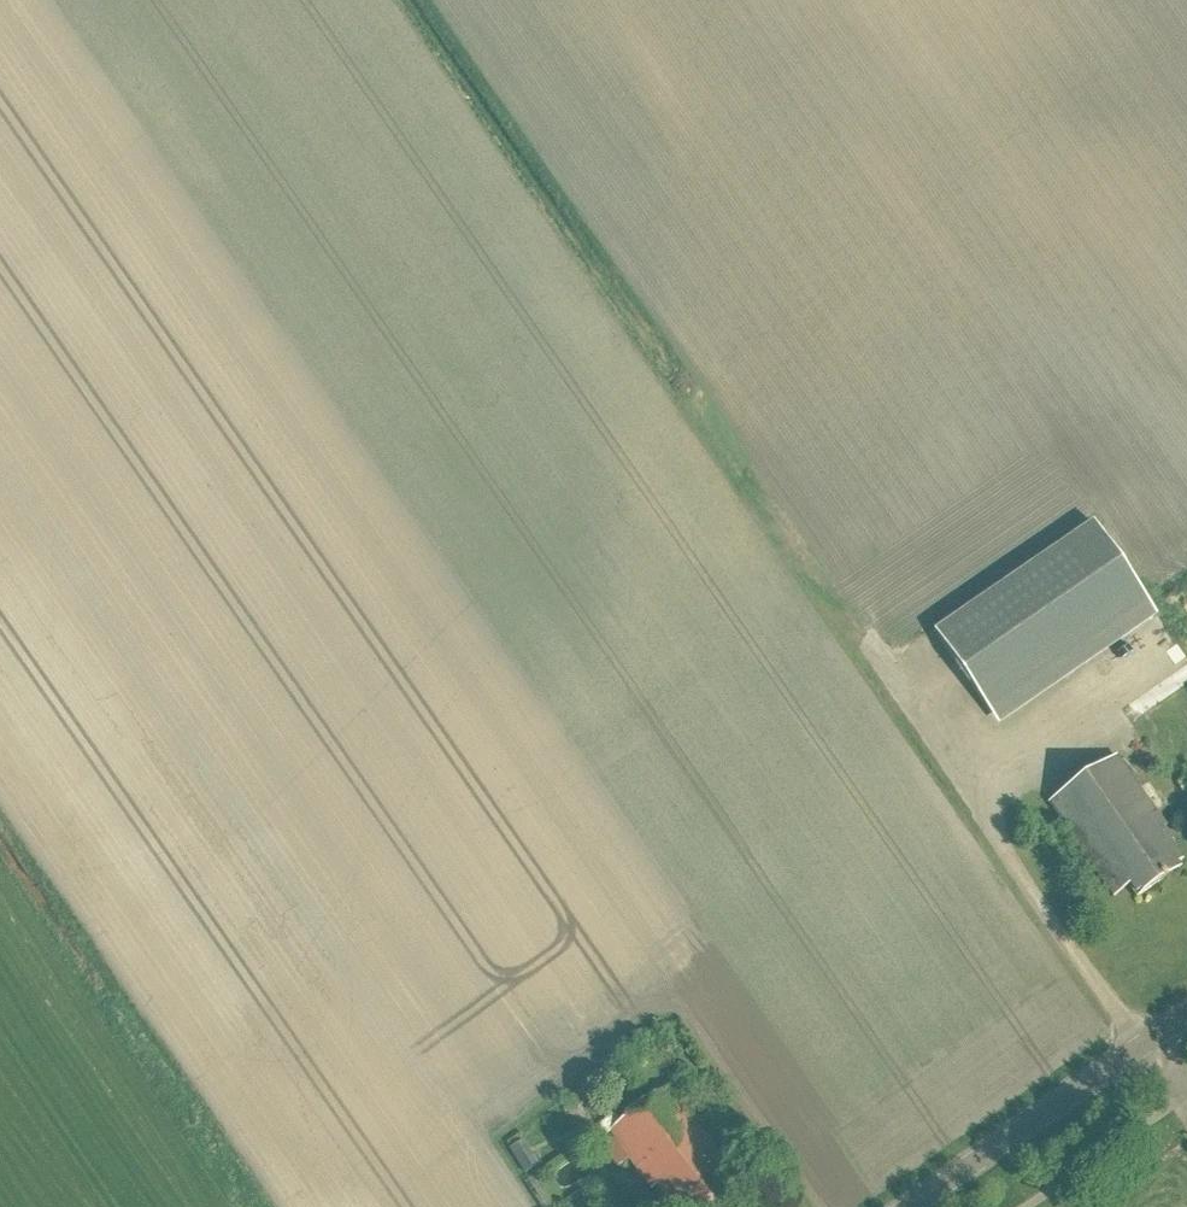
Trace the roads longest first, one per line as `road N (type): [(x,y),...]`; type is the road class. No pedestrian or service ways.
road 1 (tertiary): [(908,1206),(1186,1013)]

